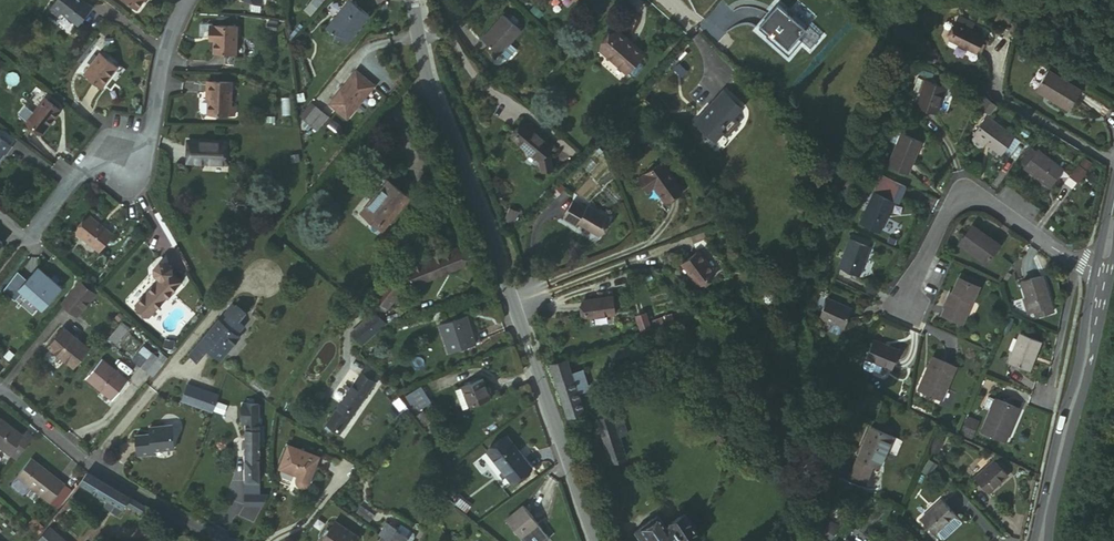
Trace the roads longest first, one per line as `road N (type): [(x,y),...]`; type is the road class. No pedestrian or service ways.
road 1 (tertiary): [(408,0),(421,56),(599,540)]
road 2 (residential): [(1093,272),(978,195),(960,195),(905,284),(904,304)]
road 3 (tertiary): [(1093,272),(1034,540)]
road 4 (tertiary): [(1046,540),(1104,276)]
road 5 (residential): [(215,540),(126,488),(0,386)]
road 6 (residential): [(184,0),(162,52),(148,126)]

